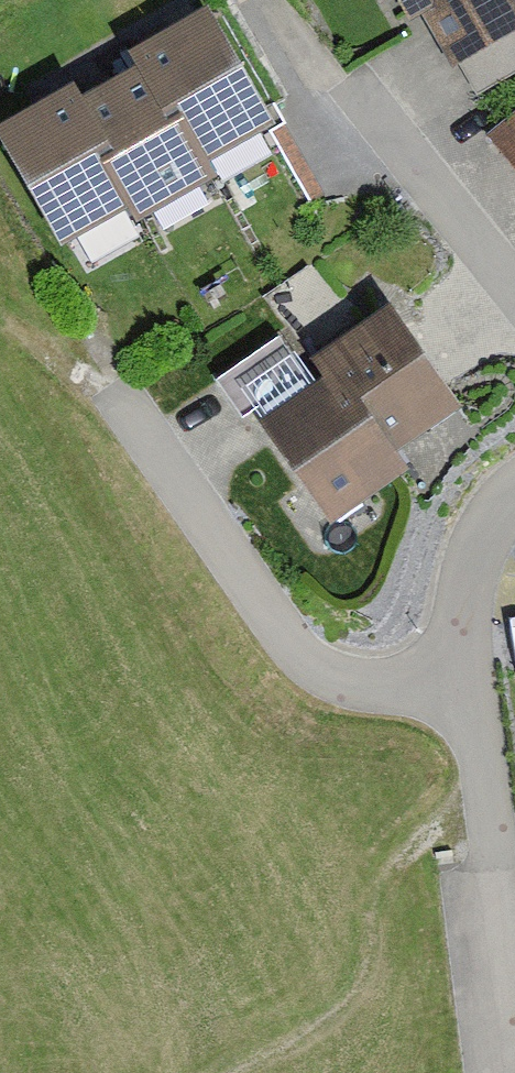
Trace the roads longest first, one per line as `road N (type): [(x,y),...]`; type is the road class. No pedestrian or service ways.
road 1 (residential): [(127,402),(302,657),(359,685),(474,687)]
road 2 (residential): [(474,687),(514,979)]
road 3 (residential): [(369,91),(514,281)]
road 4 (residential): [(514,507),(500,521),(480,584),(474,687)]

